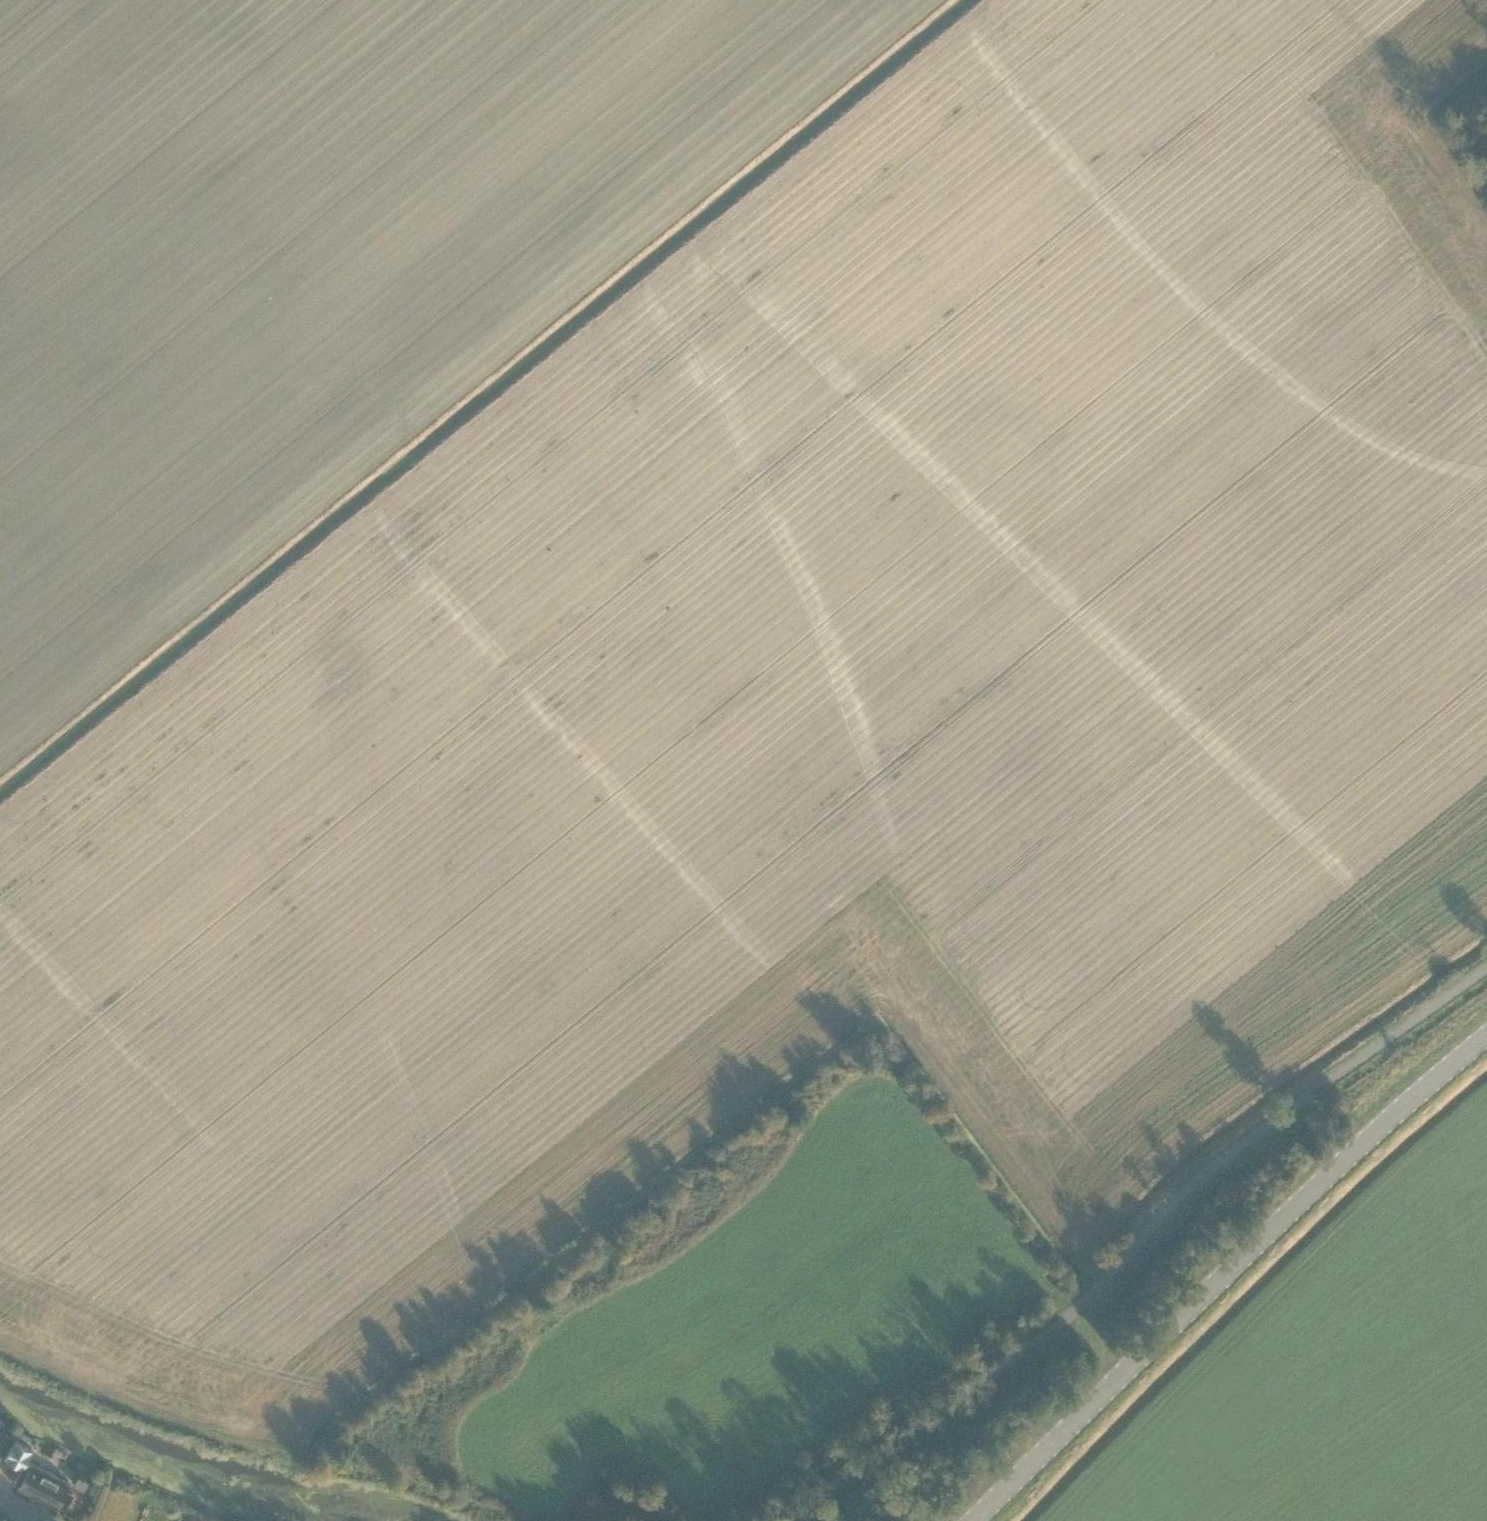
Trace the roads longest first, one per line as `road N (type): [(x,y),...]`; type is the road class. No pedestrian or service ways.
road 1 (tertiary): [(970,1520),(1357,1146),(1486,1032)]

